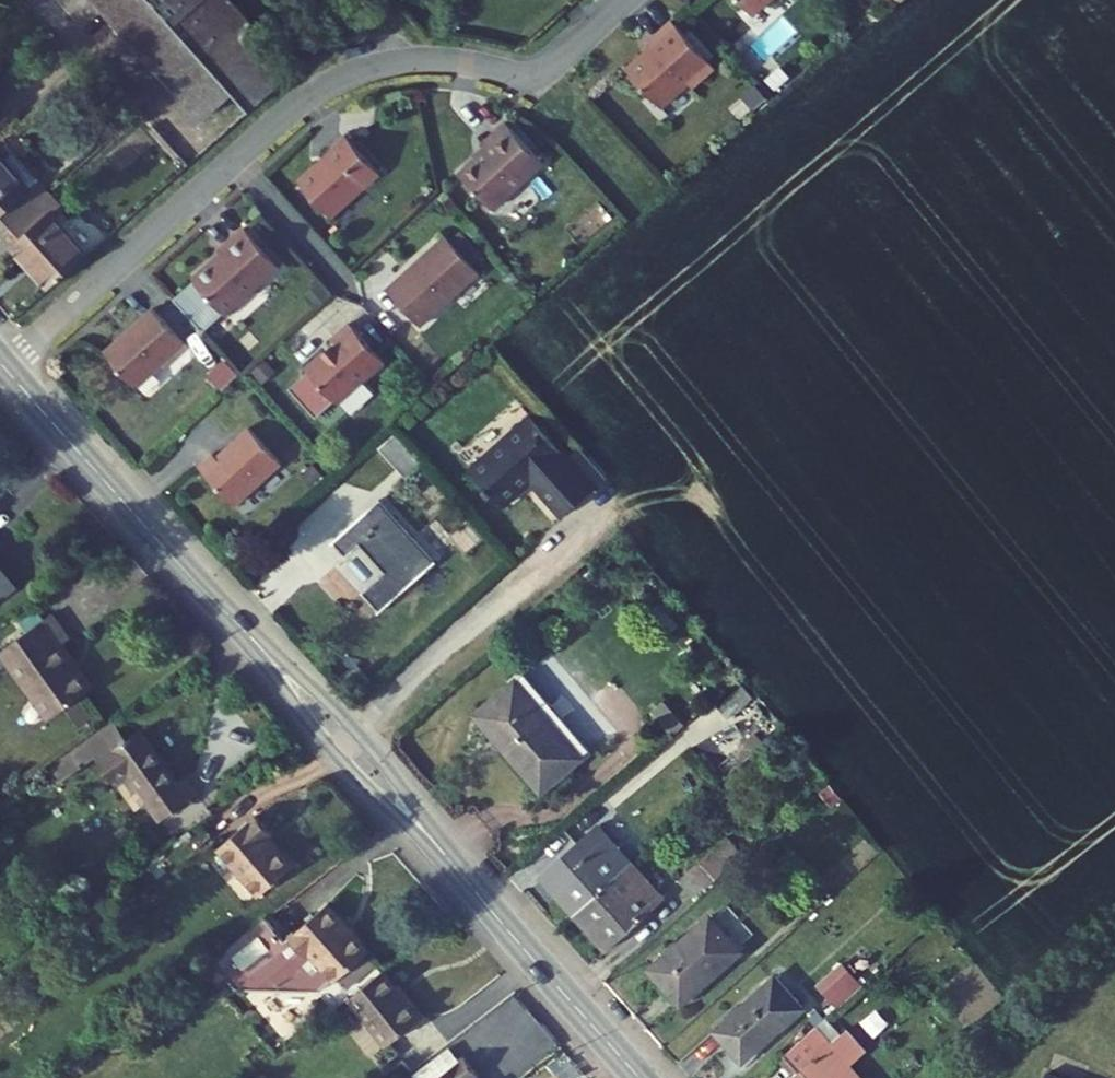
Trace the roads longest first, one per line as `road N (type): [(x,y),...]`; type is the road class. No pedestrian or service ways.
road 1 (tertiary): [(4,366),(638,1077)]
road 2 (residential): [(620,0),(536,69),(410,58),(365,66),(322,86),(4,366)]

